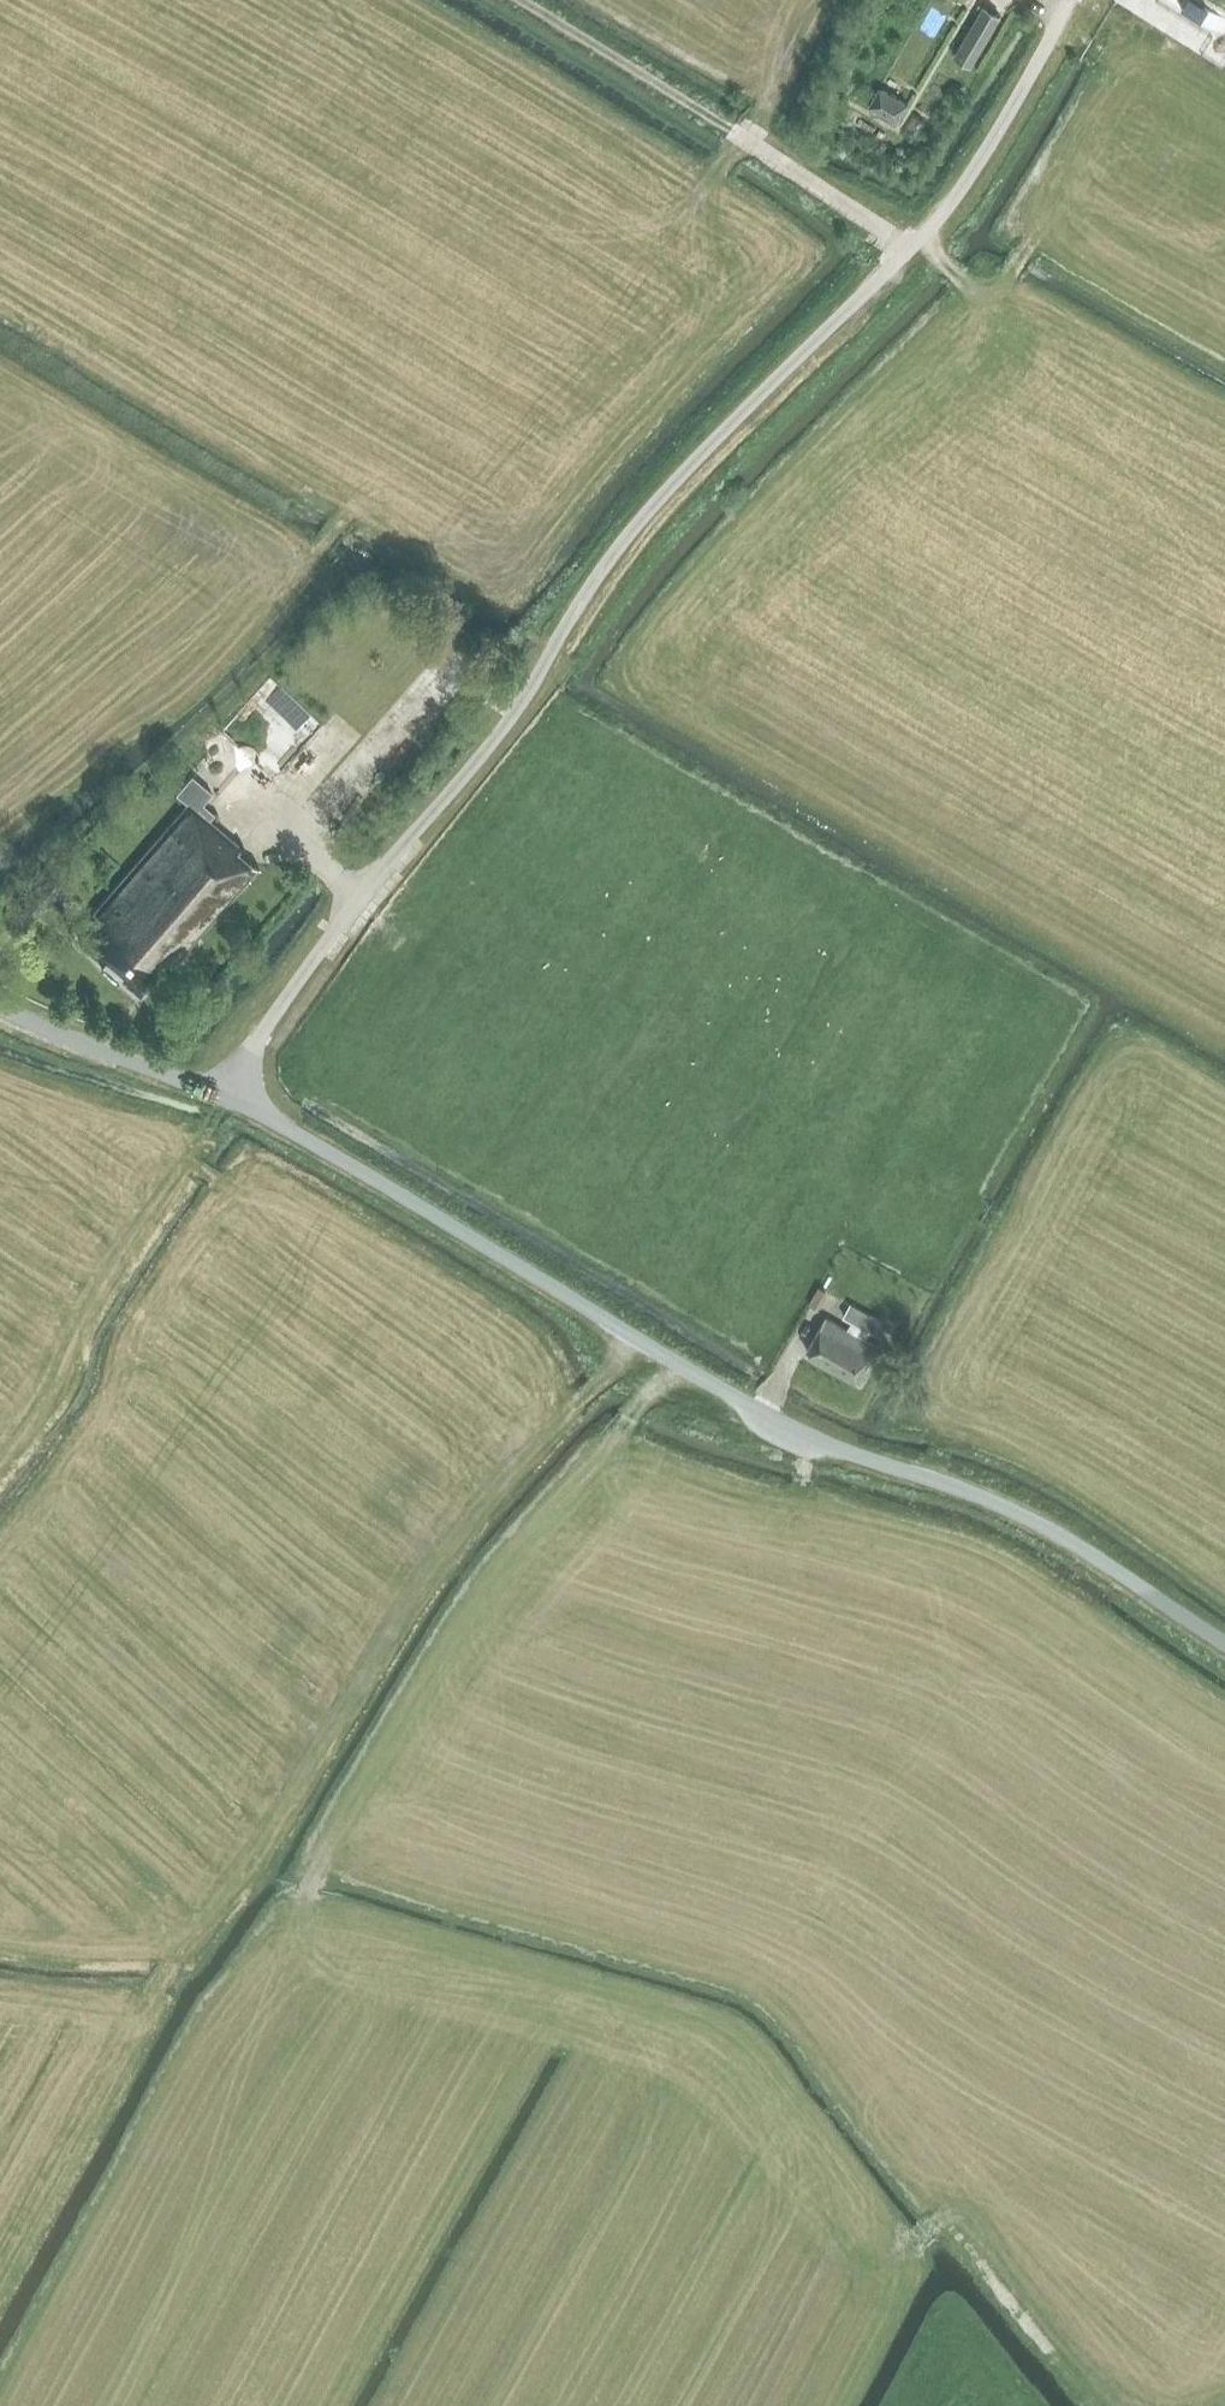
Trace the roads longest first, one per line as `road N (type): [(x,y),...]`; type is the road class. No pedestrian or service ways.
road 1 (unclassified): [(228,1099),(256,1042),(336,929),(518,711),(626,539),(953,202),(1070,0)]
road 2 (unclassified): [(1224,1644),(1015,1512),(840,1449),(737,1399),(228,1099)]
road 3 (track): [(910,251),(517,0)]
road 4 (unclassified): [(228,1099),(0,1008)]

